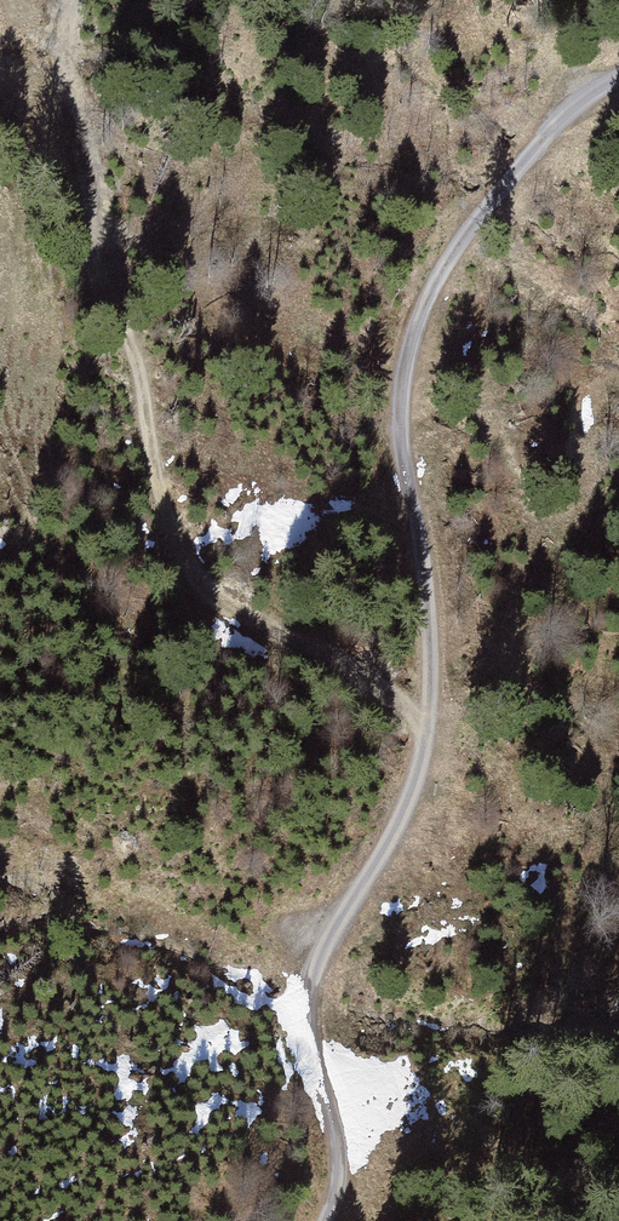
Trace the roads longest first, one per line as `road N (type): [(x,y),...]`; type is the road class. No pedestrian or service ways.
road 1 (track): [(332,1220),(342,1174),(313,1052),(314,977),(390,852),(425,780),(438,730),(424,549),(400,412),(408,349),(445,264),(505,188),(618,90)]
road 2 (track): [(70,0),(64,79),(91,171),(99,260),(137,345),(160,499),(185,567),(217,605),(306,647),(438,730)]

